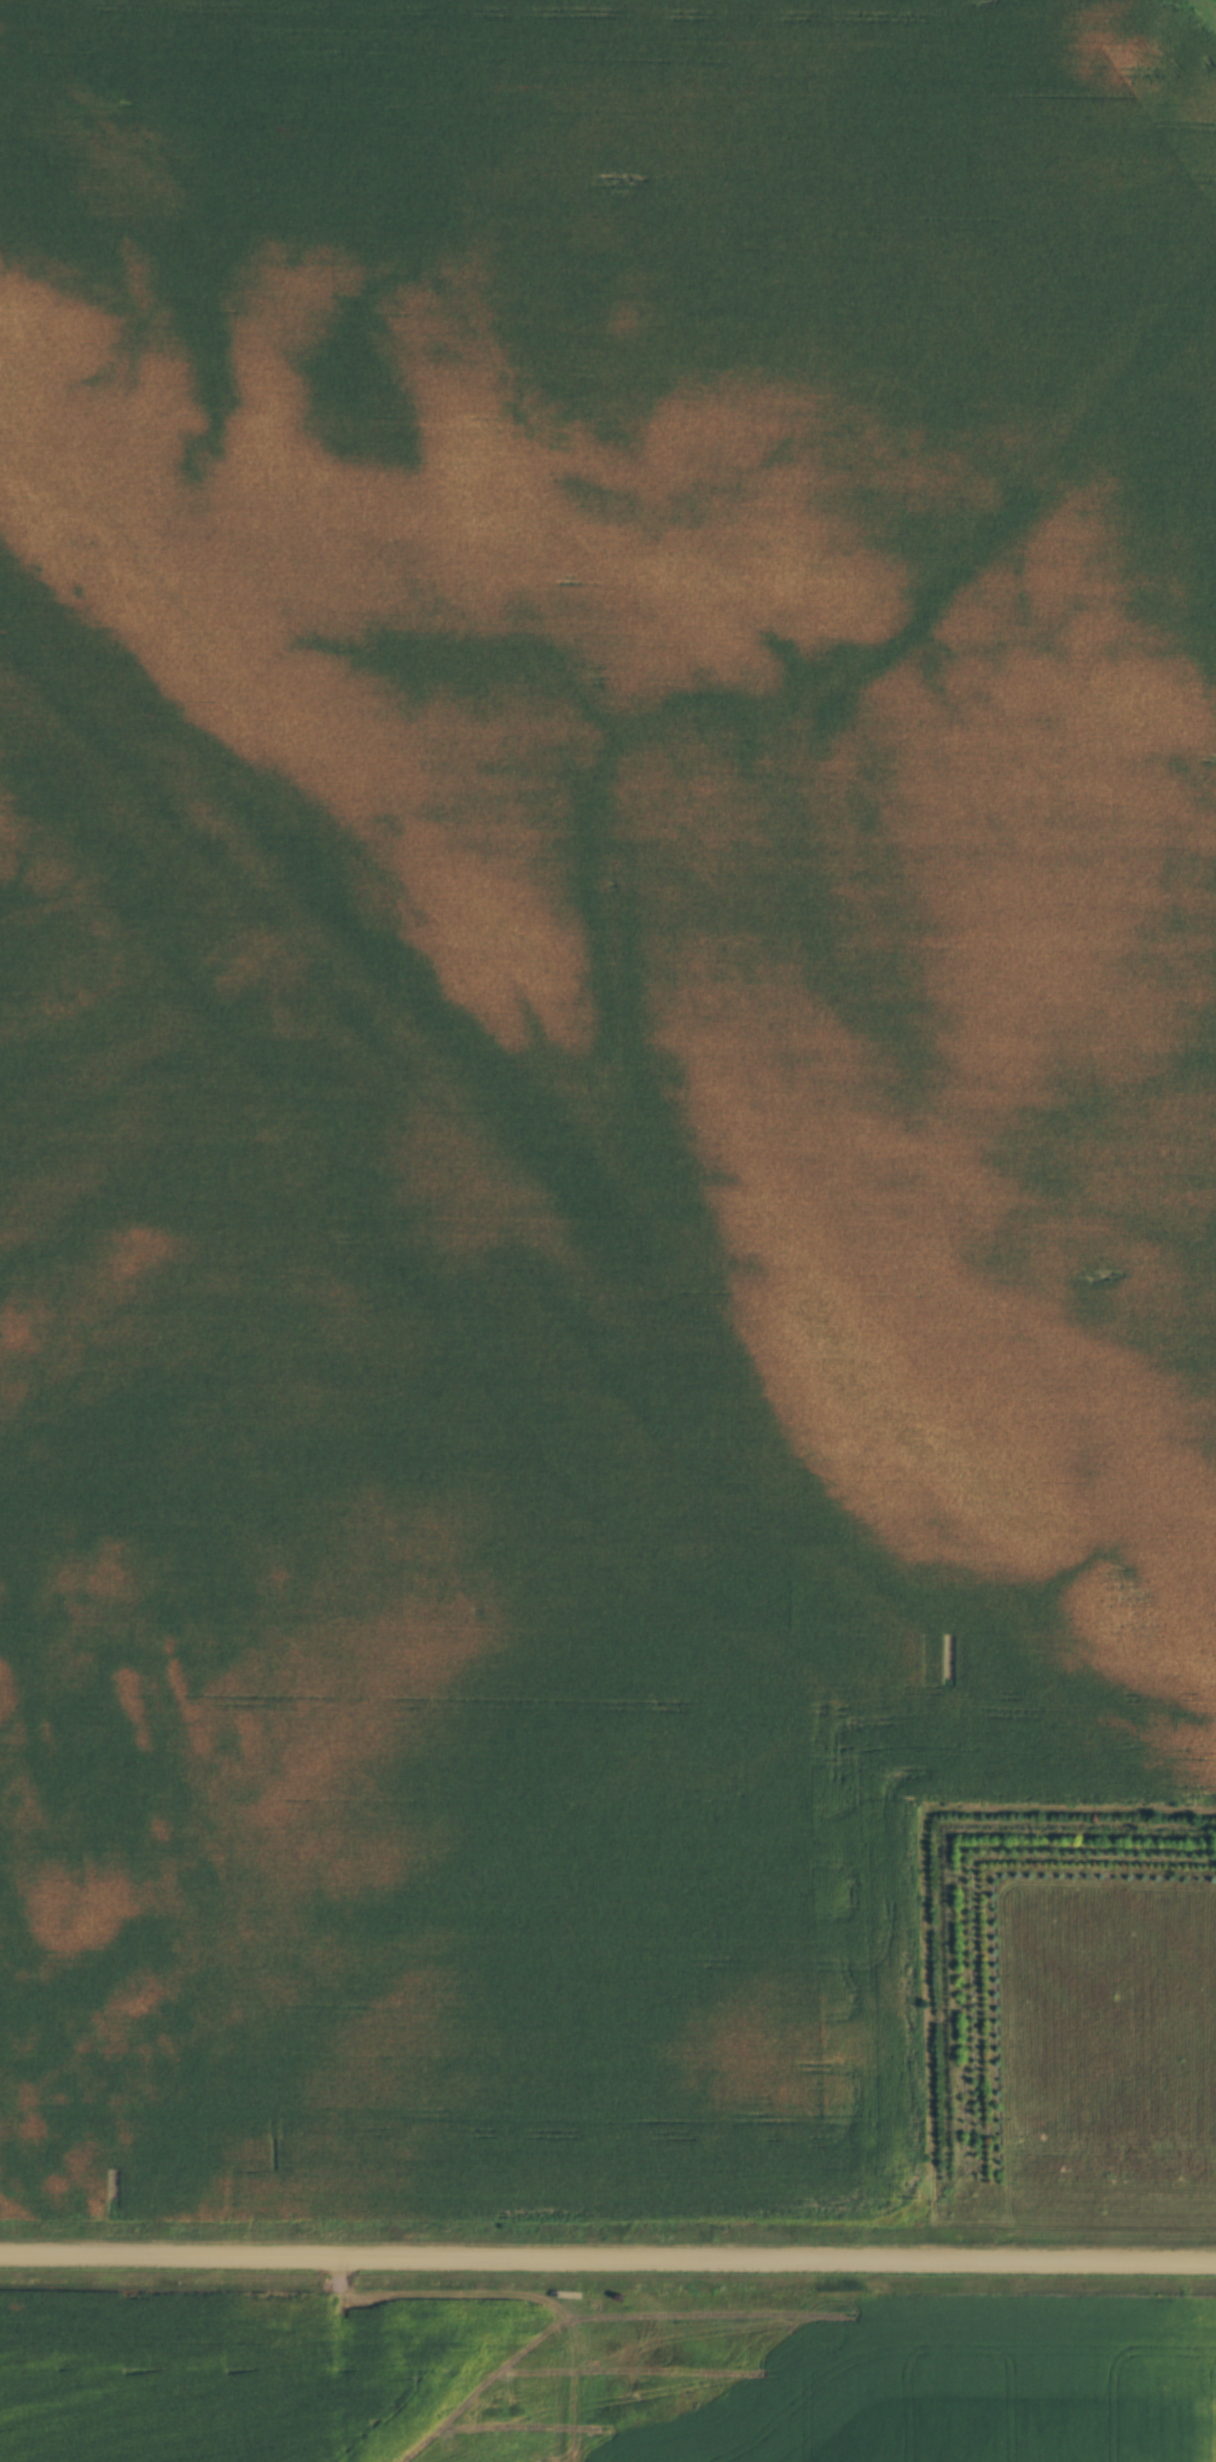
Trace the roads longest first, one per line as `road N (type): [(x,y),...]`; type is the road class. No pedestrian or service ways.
road 1 (residential): [(0,2255),(1215,2263)]

